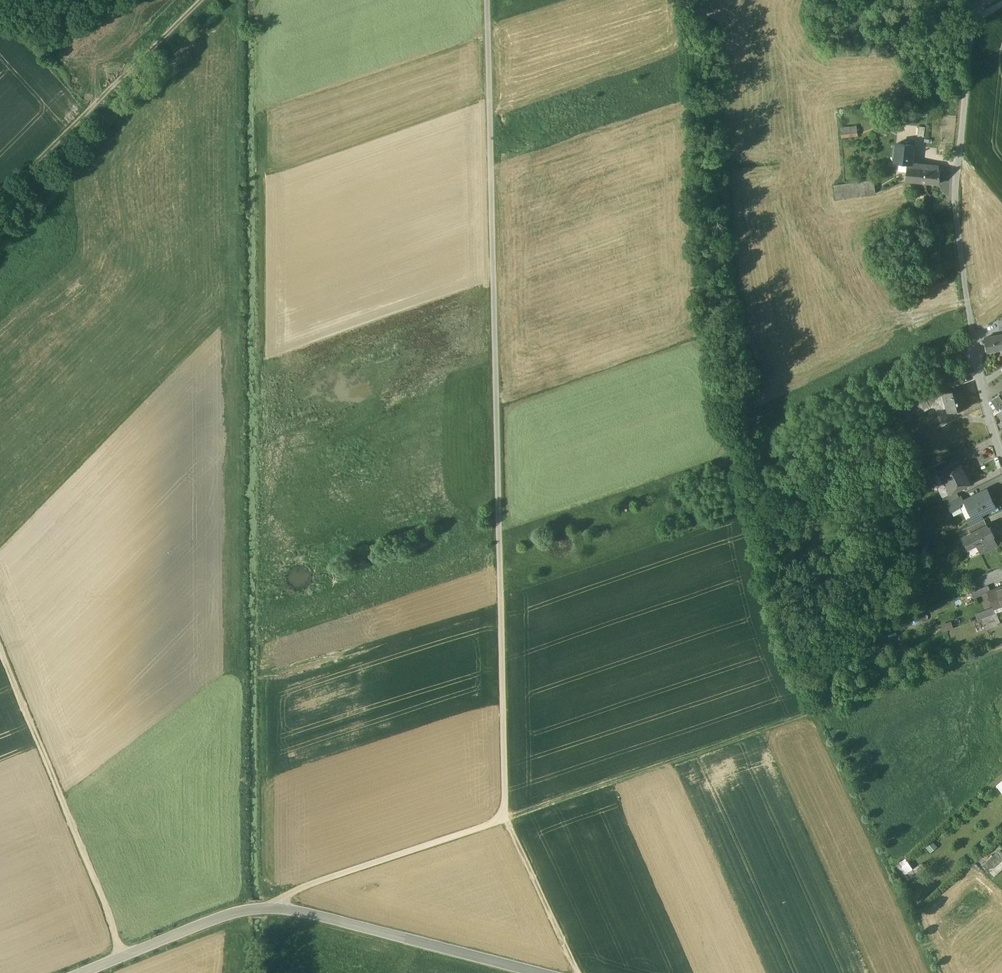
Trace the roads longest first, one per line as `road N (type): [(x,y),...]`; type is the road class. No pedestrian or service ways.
road 1 (track): [(487,0),(504,817),(306,886),(278,908)]
road 2 (track): [(688,0),(702,241),(725,398),(815,710)]
road 3 (track): [(1001,650),(504,817),(580,972)]
road 4 (unclassified): [(81,972),(228,914),(267,908),(539,972)]
road 5 (residential): [(970,20),(956,206),(979,366),(1001,458)]
road 6 (track): [(127,955),(0,645)]
road 7 (track): [(211,0),(0,212)]
road 8 (track): [(934,972),(815,710)]

